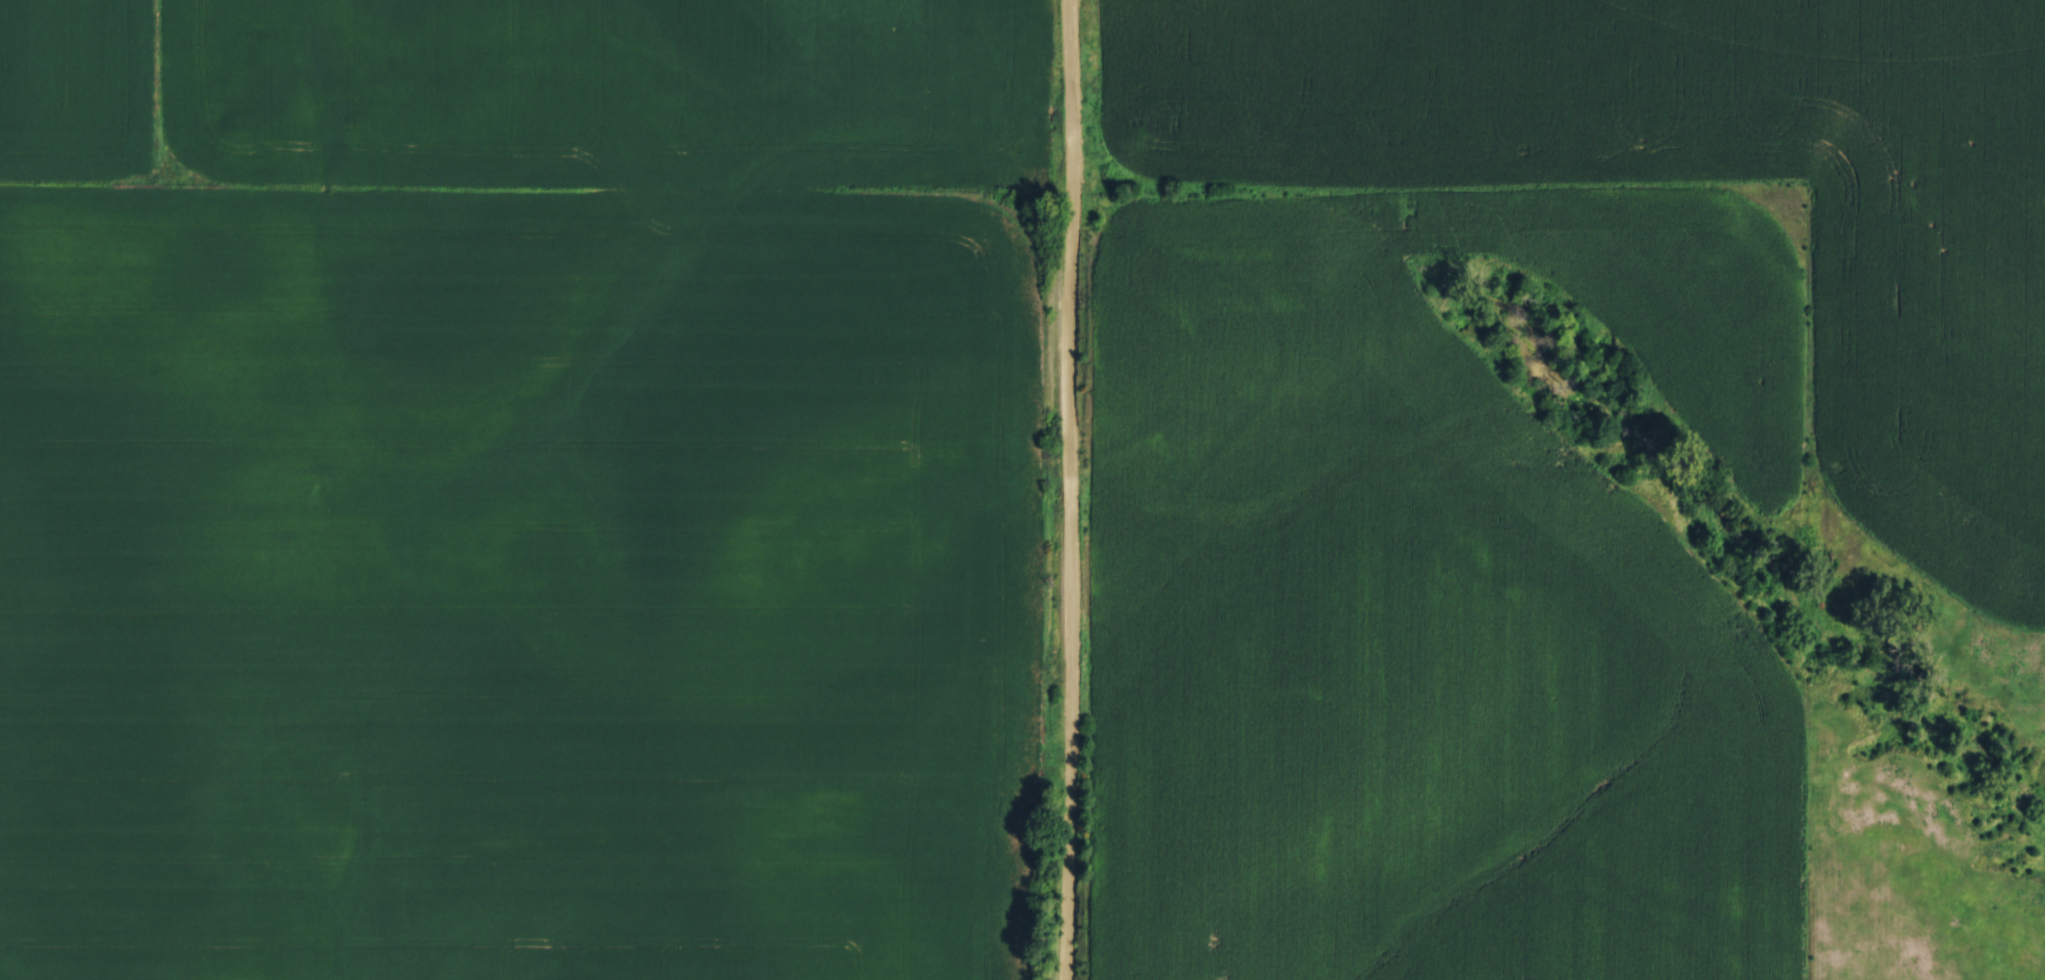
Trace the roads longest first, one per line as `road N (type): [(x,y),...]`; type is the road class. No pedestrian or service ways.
road 1 (residential): [(1062,979),(1071,0)]

